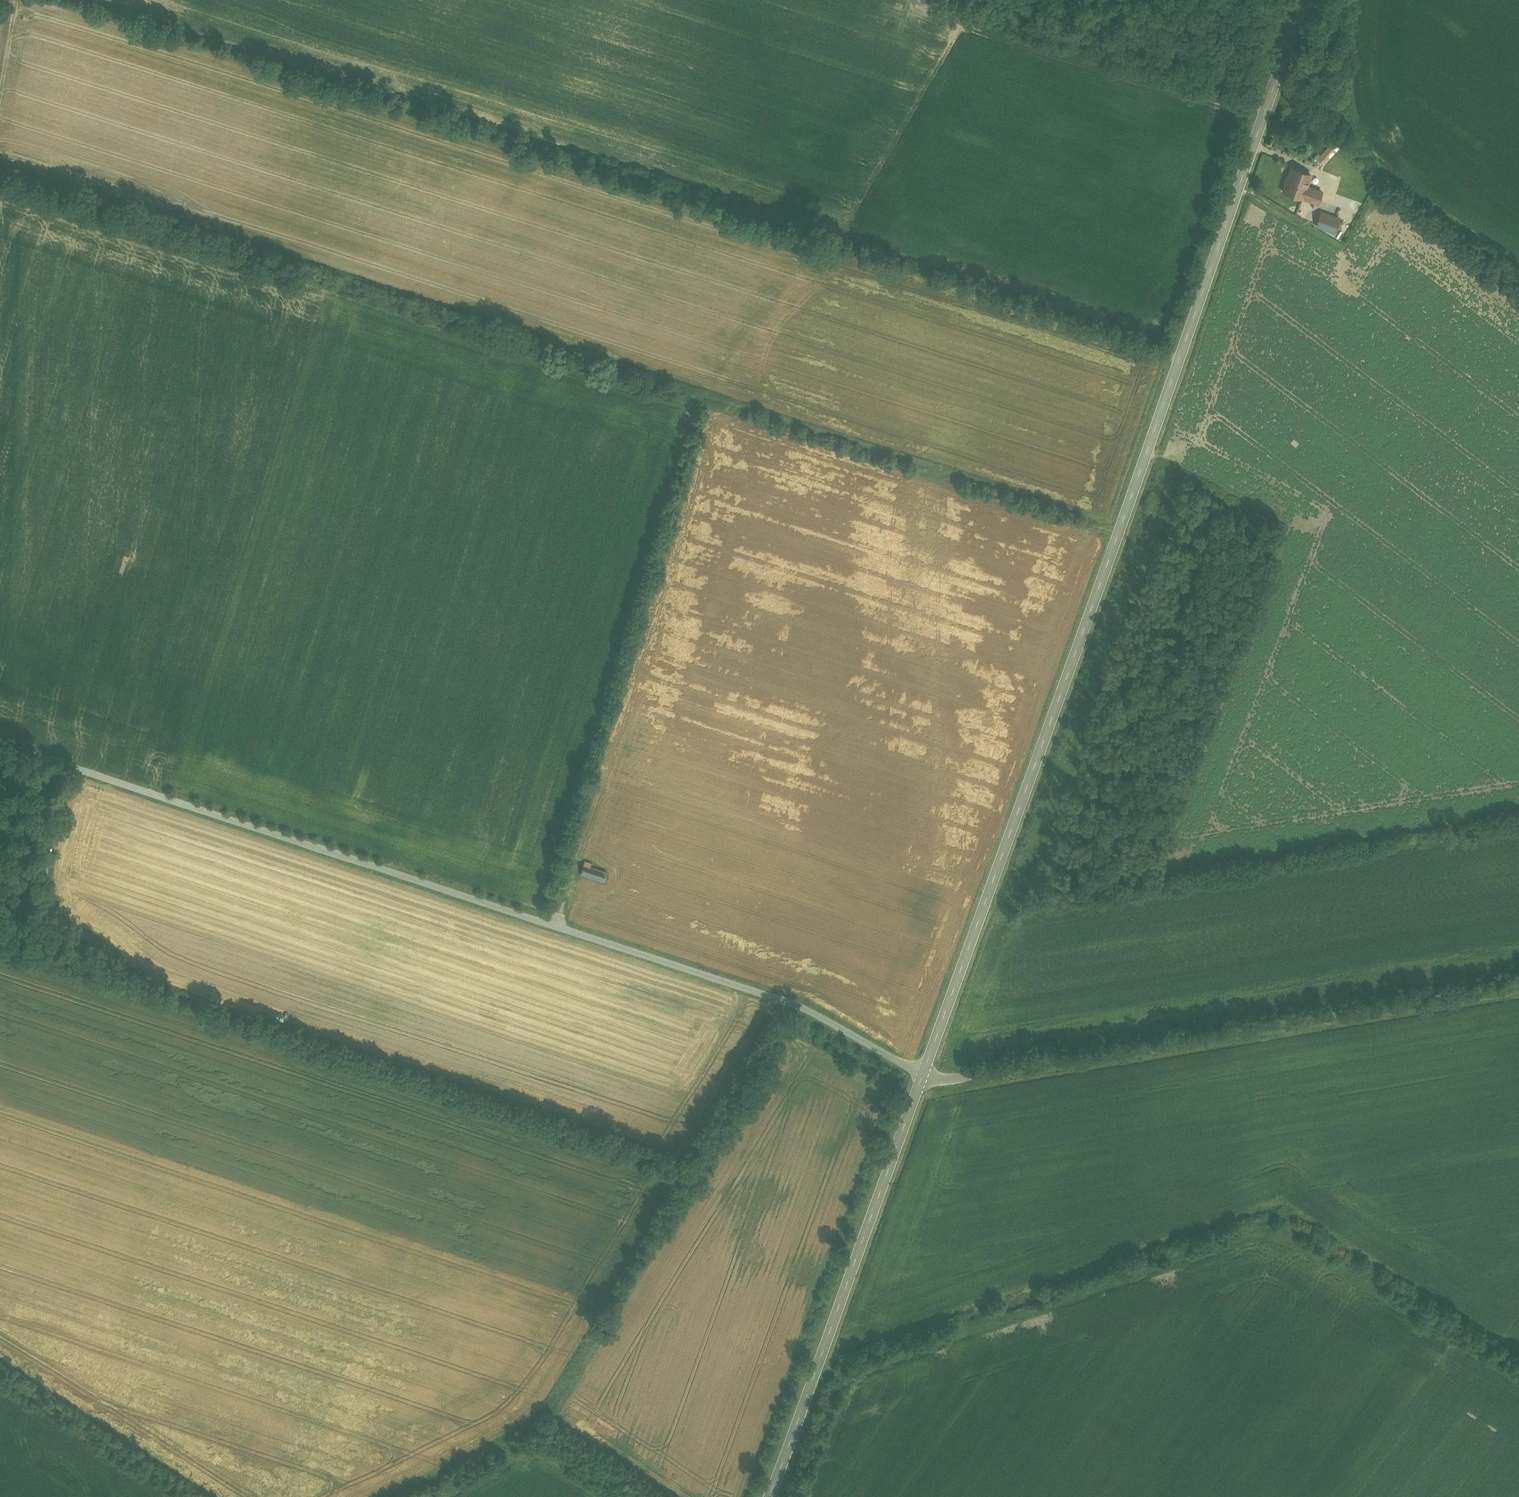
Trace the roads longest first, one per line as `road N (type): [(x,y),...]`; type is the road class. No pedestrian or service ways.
road 1 (secondary): [(1305,0),(941,1047)]
road 2 (residential): [(0,717),(941,1047)]
road 3 (residential): [(932,1071),(1518,979)]
road 4 (secondary): [(932,1071),(776,1496)]

